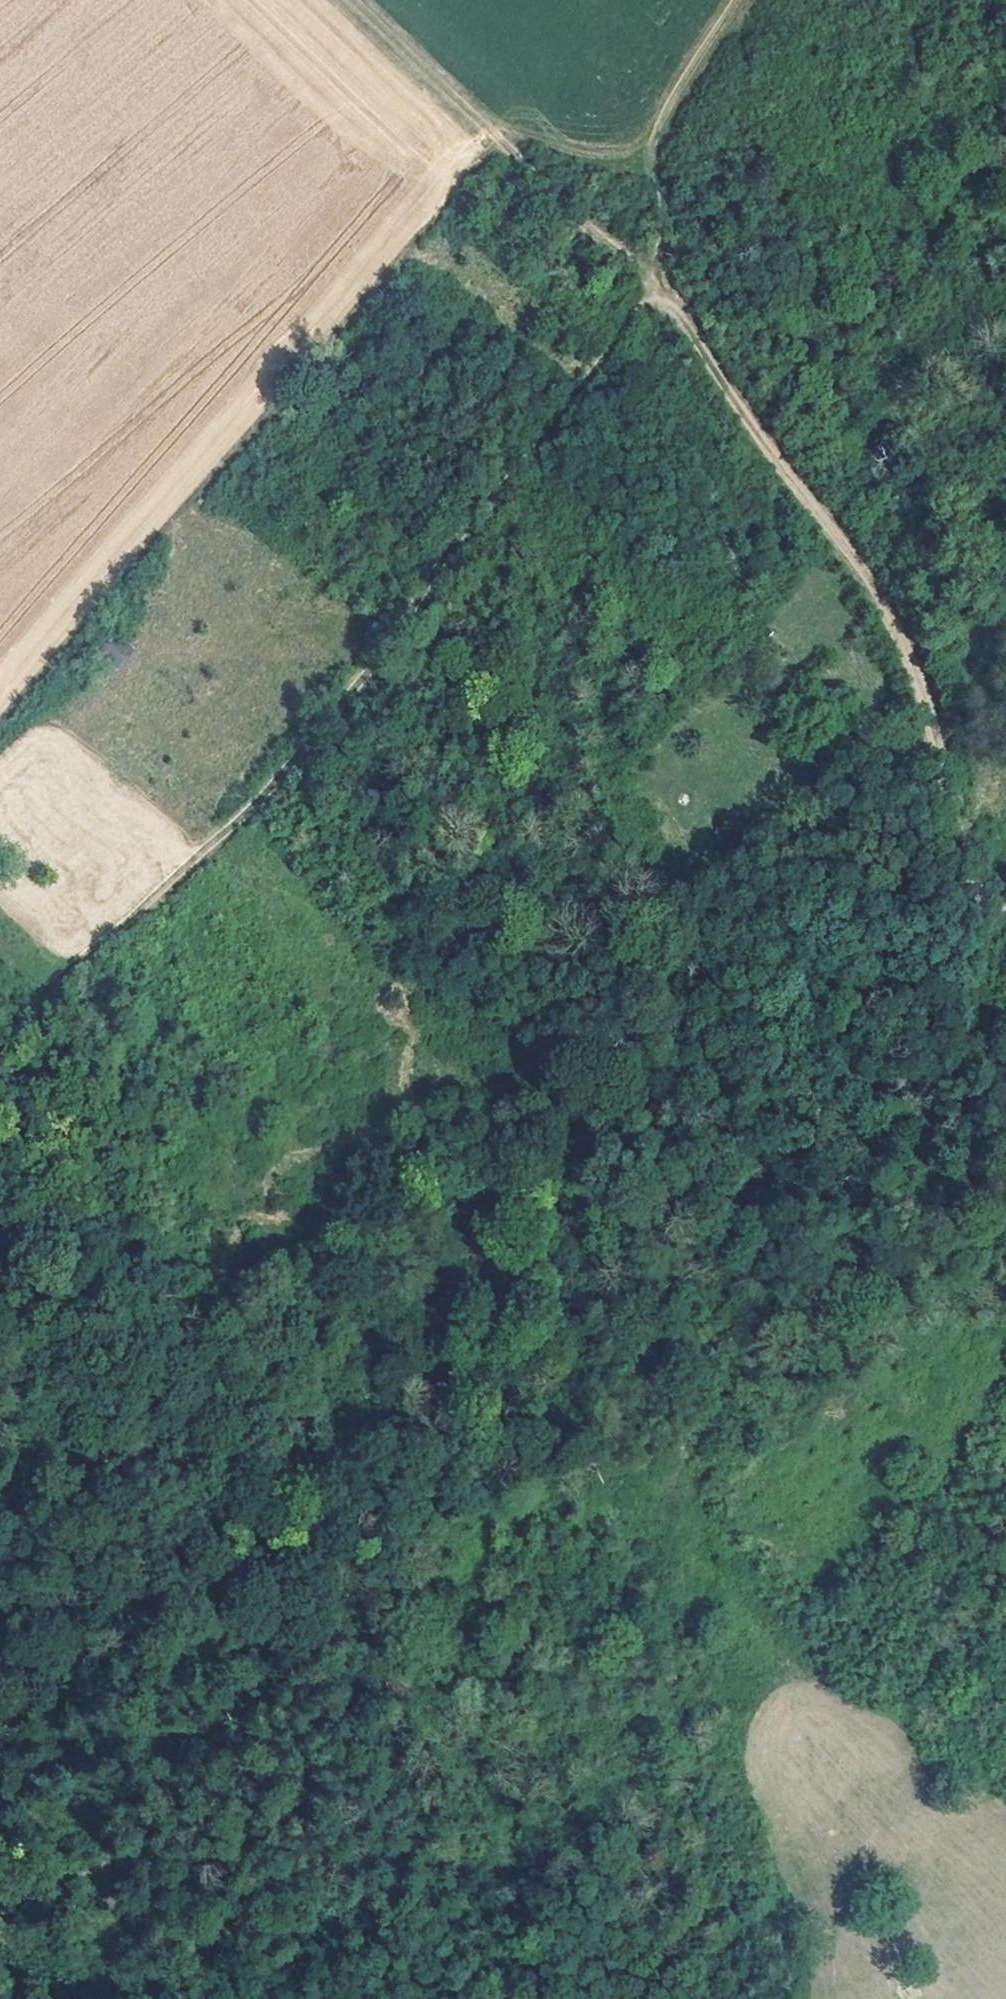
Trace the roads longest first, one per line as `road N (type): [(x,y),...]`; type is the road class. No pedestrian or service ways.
road 1 (track): [(747,0),(682,130),(649,277),(268,820),(0,1037)]
road 2 (track): [(1005,922),(995,925),(891,626),(649,277),(355,0)]

